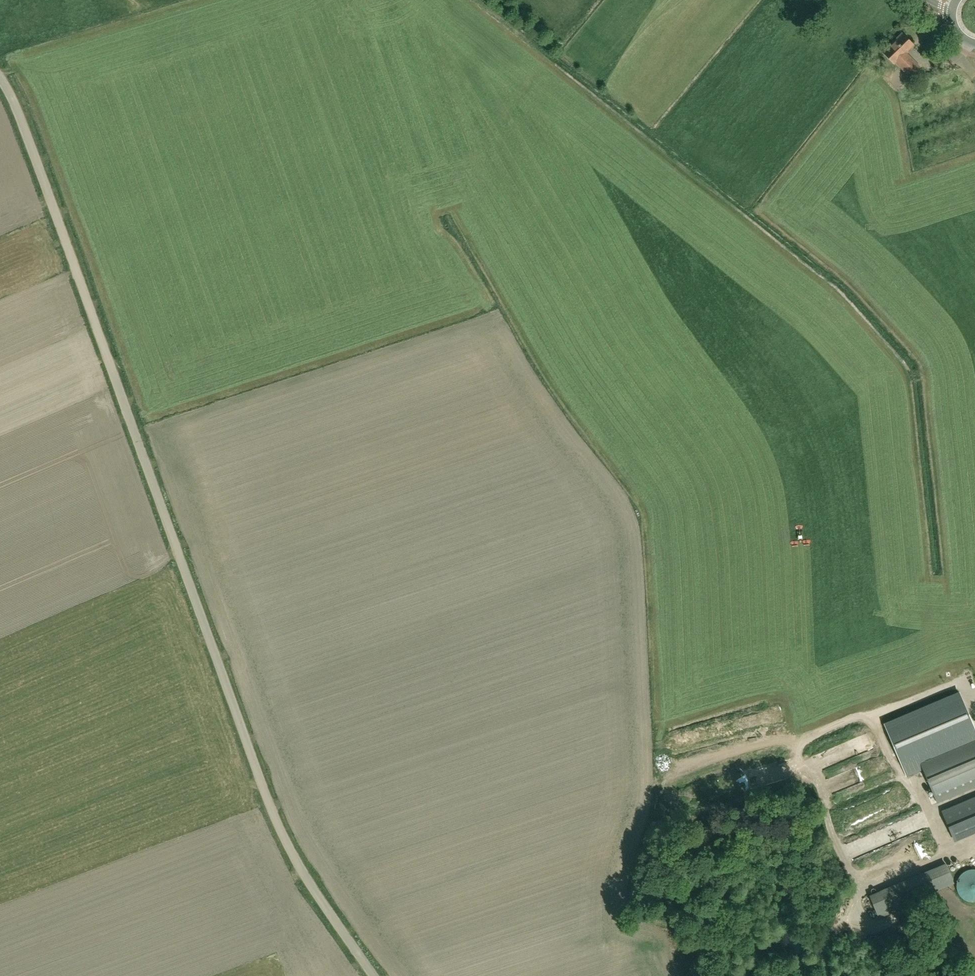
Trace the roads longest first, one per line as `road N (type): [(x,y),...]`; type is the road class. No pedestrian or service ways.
road 1 (unclassified): [(370,975),(272,817),(0,83)]

